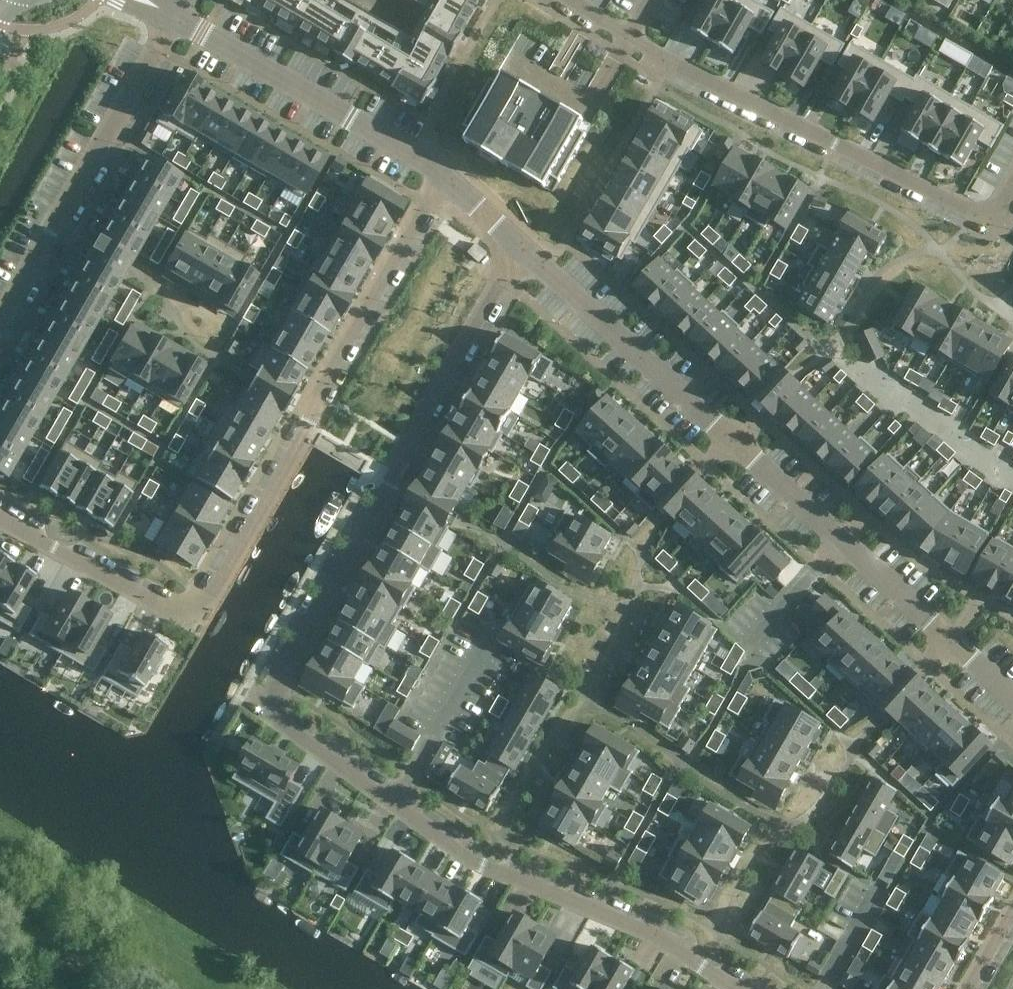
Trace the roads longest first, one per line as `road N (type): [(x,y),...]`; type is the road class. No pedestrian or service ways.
road 1 (residential): [(520,245),(259,702),(471,858),(673,942),(746,988)]
road 2 (residential): [(444,181),(194,622),(0,513)]
road 3 (residential): [(1012,700),(520,245)]
road 4 (residential): [(567,0),(988,223),(1012,182)]
road 5 (residential): [(176,15),(0,316)]
road 6 (residential): [(444,181),(176,15)]

